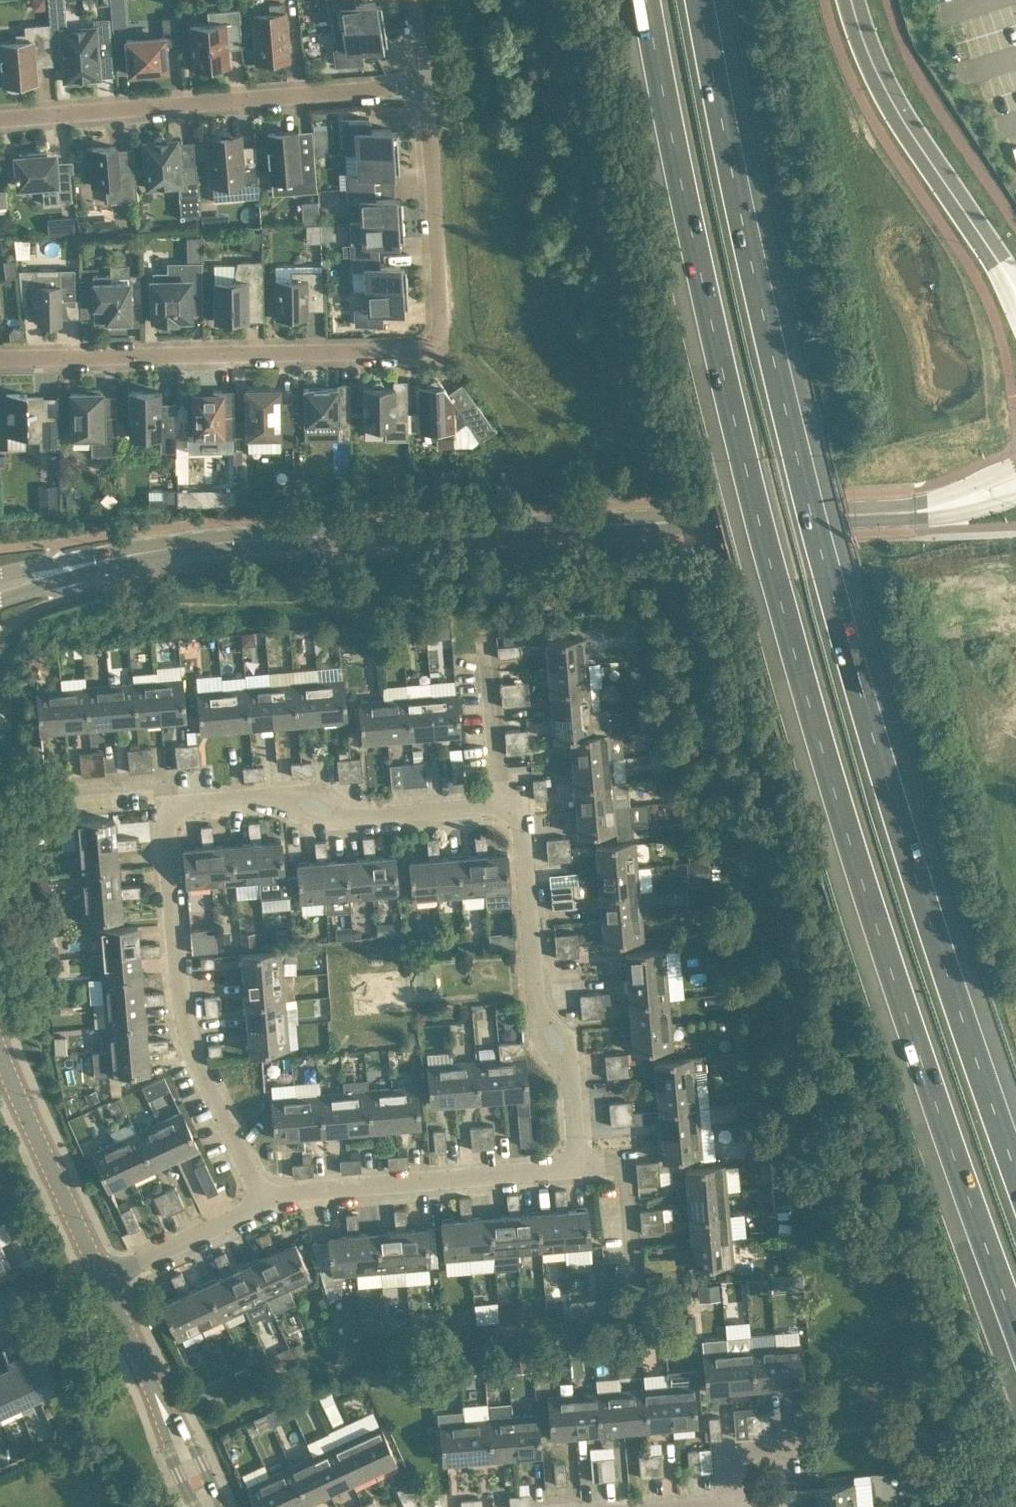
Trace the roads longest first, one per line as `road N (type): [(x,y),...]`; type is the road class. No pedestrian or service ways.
road 1 (motorway): [(652,0),(774,578),(885,946),(1015,1322)]
road 2 (motorway): [(1015,1166),(932,927),(828,575),(704,0)]
road 3 (residential): [(0,356),(442,348),(424,82)]
road 4 (tertiary): [(242,539),(924,511)]
road 5 (residential): [(0,118),(424,82)]
road 6 (residential): [(166,805),(191,1040),(268,1203)]
road 7 (residential): [(579,1167),(568,1059),(535,1002),(517,802),(499,803)]
road 8 (residential): [(499,803),(337,817),(301,795),(166,805)]
road 9 (secondary): [(853,0),(891,103),(1014,288)]
road 10 (residential): [(268,1203),(316,1189),(579,1167)]
road 11 (unclassified): [(103,1278),(0,1046)]
road 12 (unclassified): [(209,1506),(103,1278)]
road 13 (tertiary): [(0,599),(117,564),(242,539)]
road 14 (tertiary): [(242,539),(143,543),(0,572)]
road 15 (residential): [(103,1278),(268,1203)]
road 16 (residential): [(499,803),(488,648)]
road 17 (residential): [(46,788),(163,777),(166,805)]
road 18 (residential): [(633,1256),(625,1163),(579,1167)]

